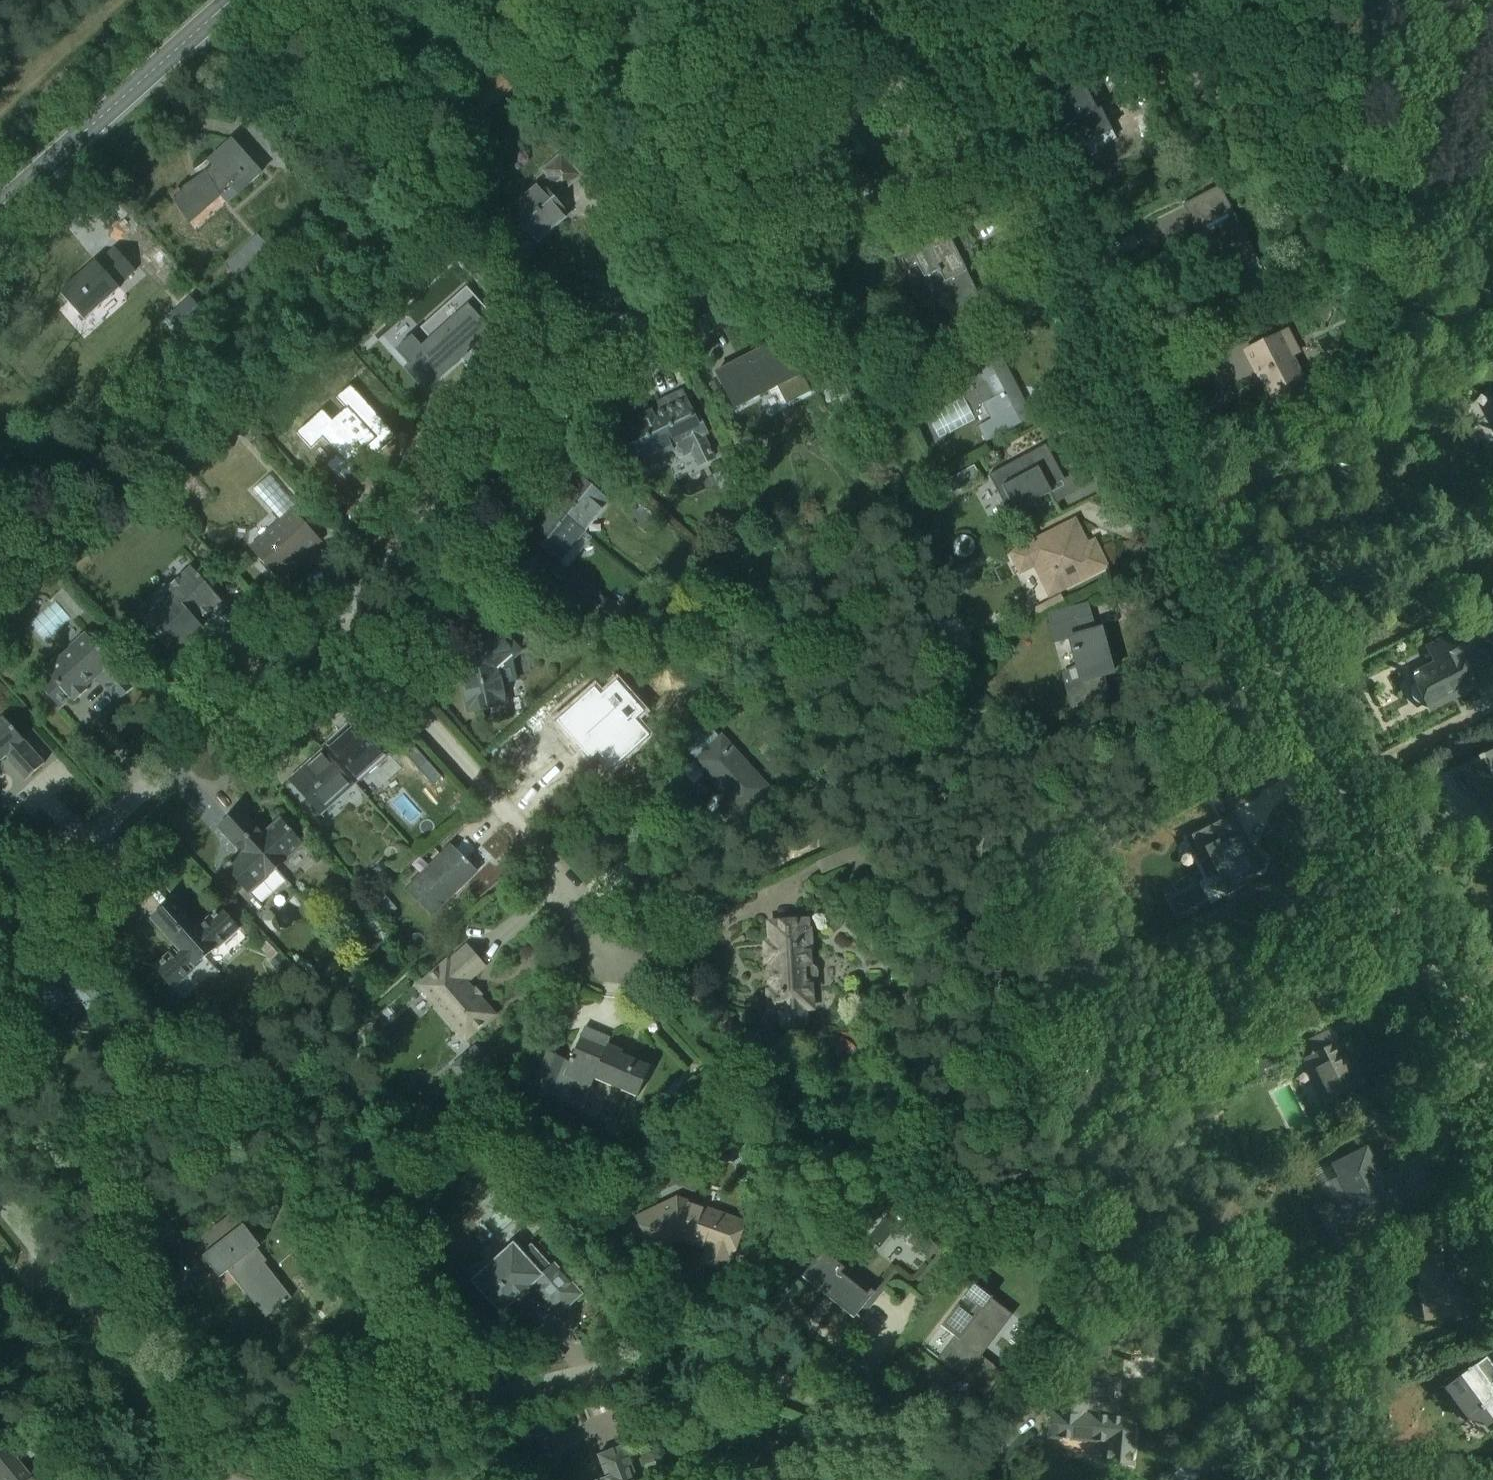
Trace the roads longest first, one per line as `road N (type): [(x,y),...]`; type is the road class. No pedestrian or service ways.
road 1 (residential): [(1492,1104),(1003,135)]
road 2 (residential): [(337,616),(509,412),(587,346),(1003,135)]
road 3 (residential): [(938,1479),(889,1432),(839,1405),(748,1375),(692,1369),(638,1378),(308,1479)]
road 4 (residential): [(1492,265),(1022,0)]
road 5 (residential): [(337,616),(578,903),(605,974)]
road 6 (residential): [(0,905),(337,616)]
road 7 (secondary): [(0,206),(231,0)]
road 8 (residential): [(216,1479),(54,1271)]
road 9 (residential): [(1003,135),(926,0)]

